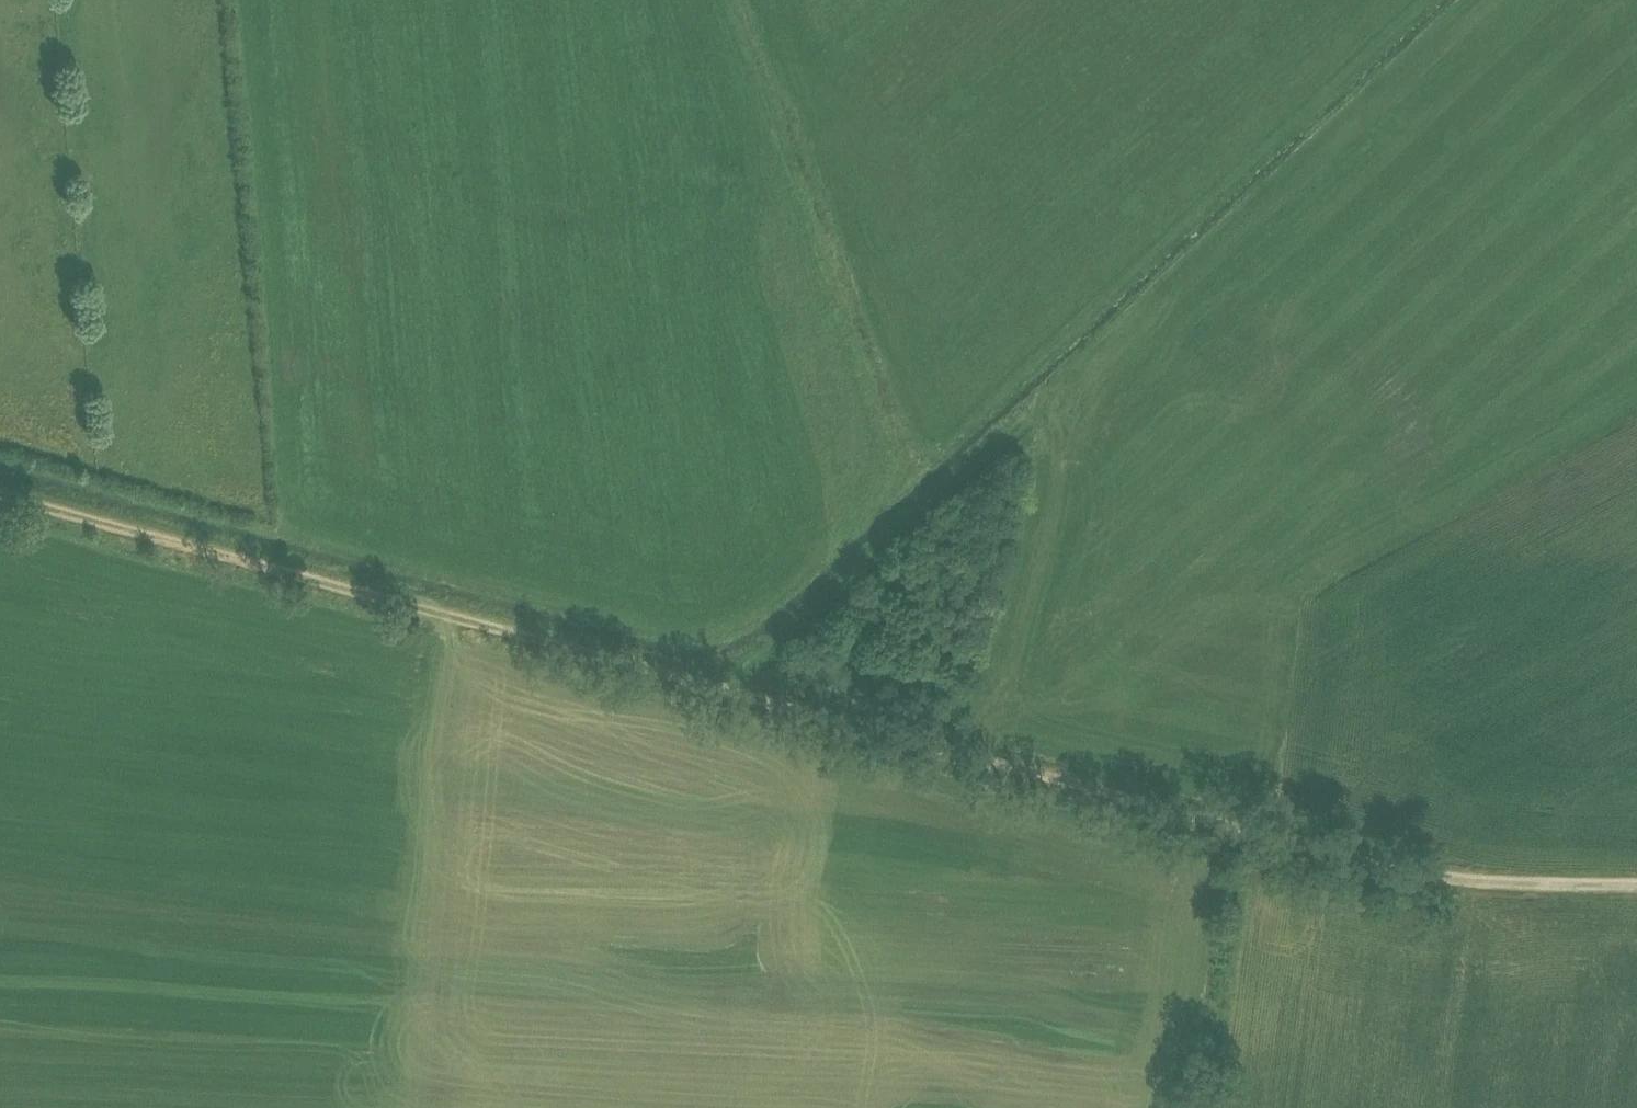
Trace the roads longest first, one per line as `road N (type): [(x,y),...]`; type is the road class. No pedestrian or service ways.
road 1 (track): [(0,499),(1399,870),(1636,886)]

